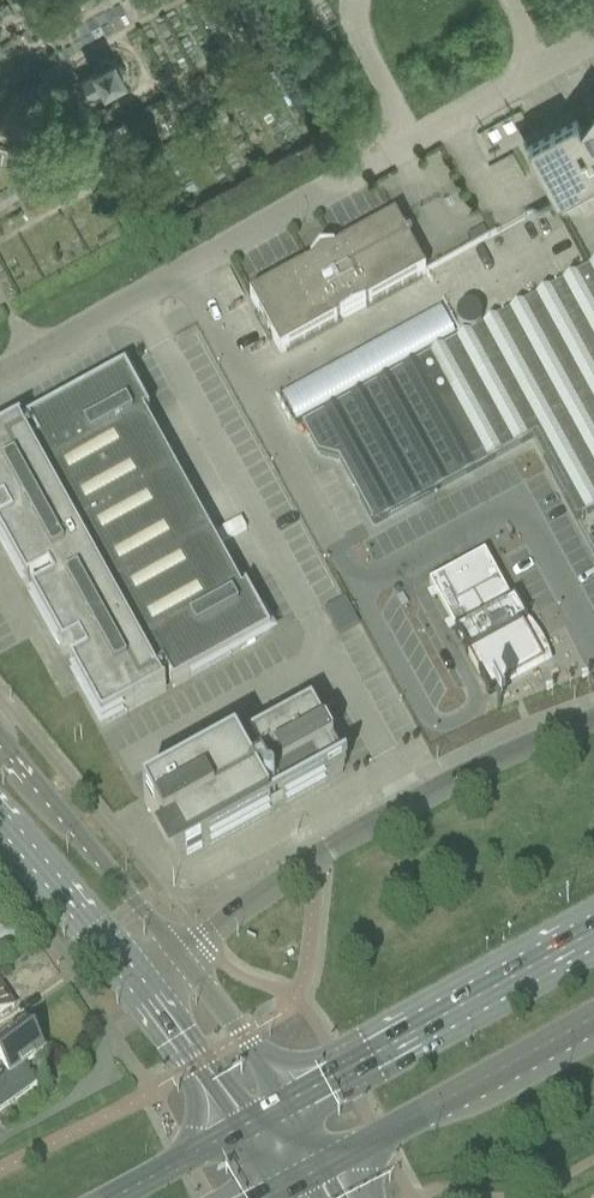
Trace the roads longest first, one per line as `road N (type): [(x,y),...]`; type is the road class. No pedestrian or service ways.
road 1 (unclassified): [(0,376),(593,40)]
road 2 (primary): [(593,928),(285,1103)]
road 3 (unclassified): [(593,722),(497,759),(317,857)]
road 4 (primary): [(326,1167),(593,1019)]
road 5 (tertiary): [(178,957),(0,739)]
road 6 (tertiary): [(0,826),(141,998)]
road 7 (tertiary): [(285,1103),(178,957)]
road 8 (unclassified): [(178,957),(317,857)]
road 9 (tertiary): [(141,998),(236,1127)]
road 10 (primary): [(236,1127),(108,1197)]

